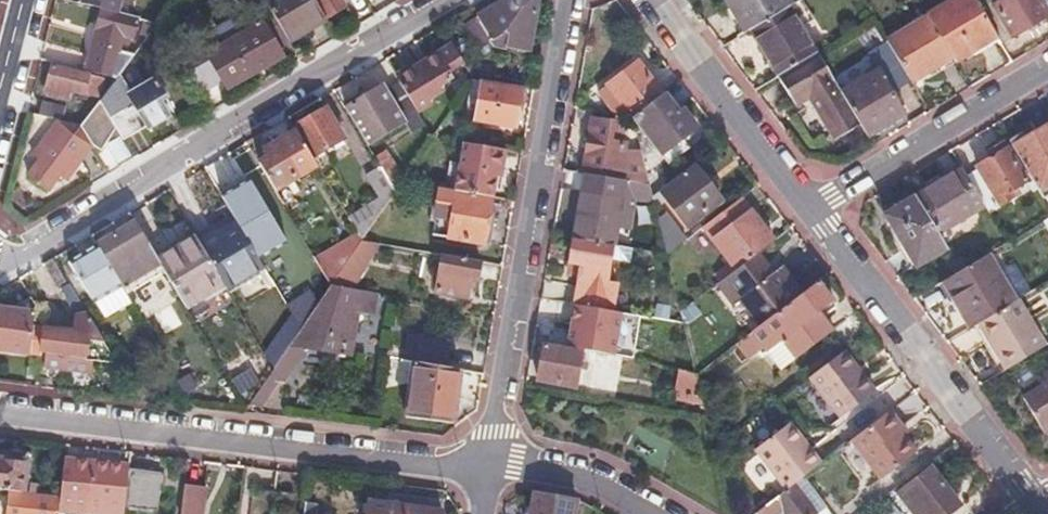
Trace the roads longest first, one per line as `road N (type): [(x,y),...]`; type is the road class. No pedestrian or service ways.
road 1 (residential): [(0,260),(450,0)]
road 2 (residential): [(0,414),(429,467),(489,465)]
road 3 (residential): [(566,0),(489,465)]
road 4 (residential): [(1038,505),(809,210)]
road 5 (residential): [(1047,67),(809,210)]
road 6 (residential): [(809,210),(657,0)]
road 7 (residential): [(489,465),(571,472),(650,513)]

